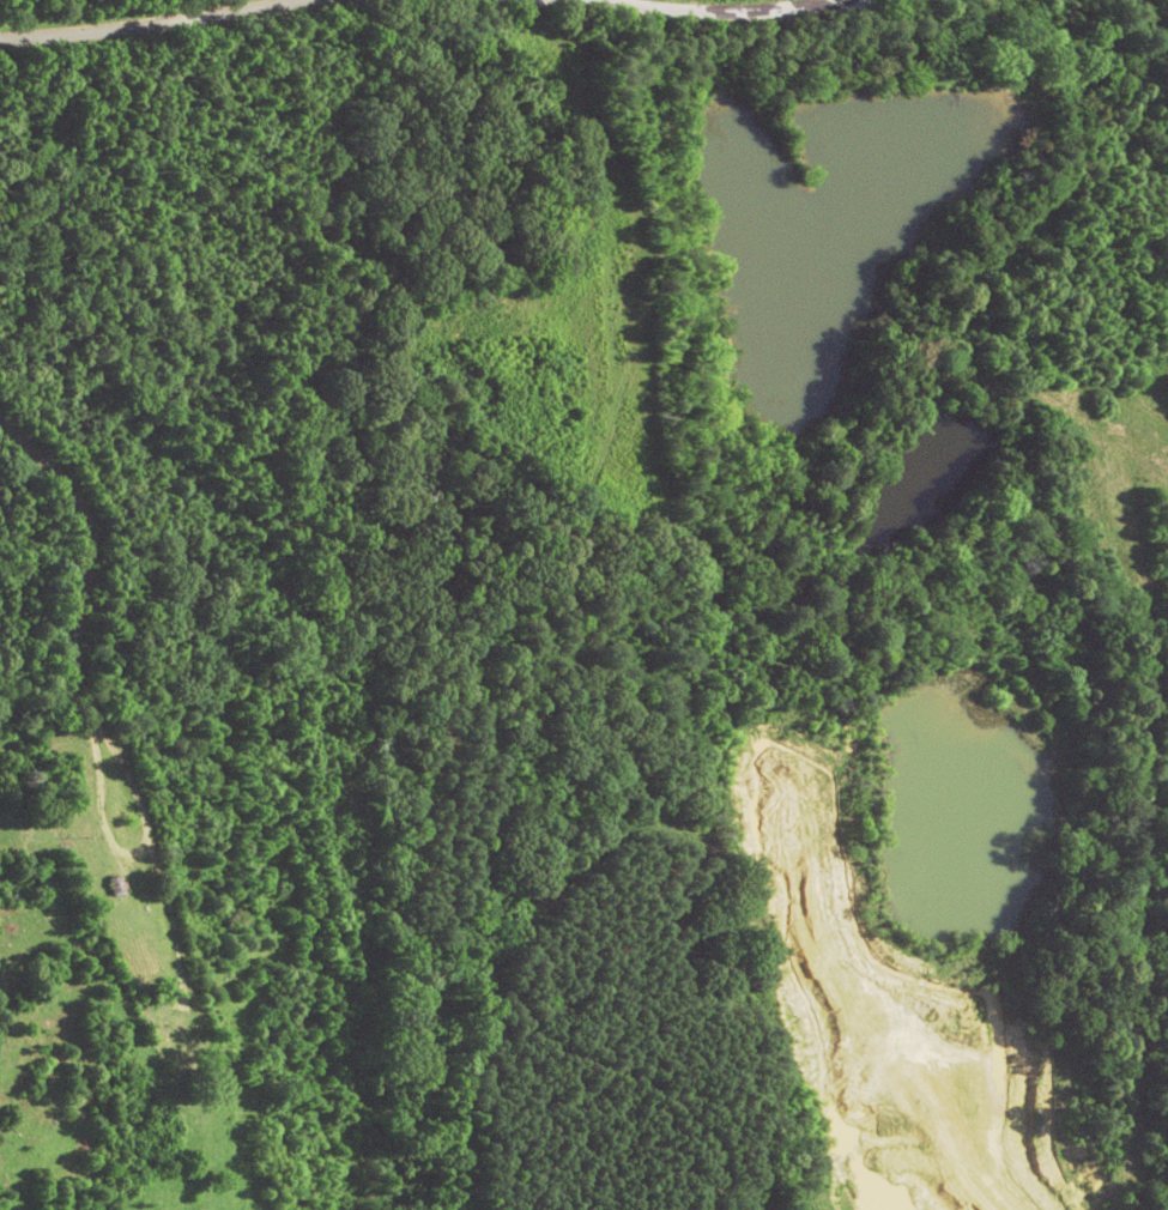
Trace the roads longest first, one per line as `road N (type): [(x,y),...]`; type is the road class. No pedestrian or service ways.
road 1 (residential): [(0,442),(46,498),(50,631),(92,752),(156,1003)]

